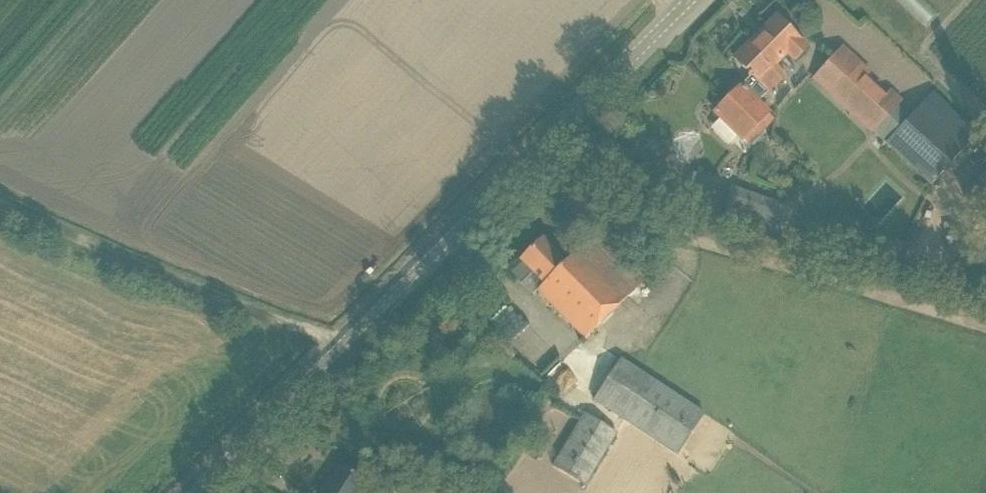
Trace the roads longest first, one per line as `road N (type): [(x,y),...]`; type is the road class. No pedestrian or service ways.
road 1 (tertiary): [(193,492),(689,0)]
road 2 (track): [(985,330),(639,225),(591,206),(527,162)]
road 3 (track): [(0,204),(257,314),(318,330),(340,348)]

